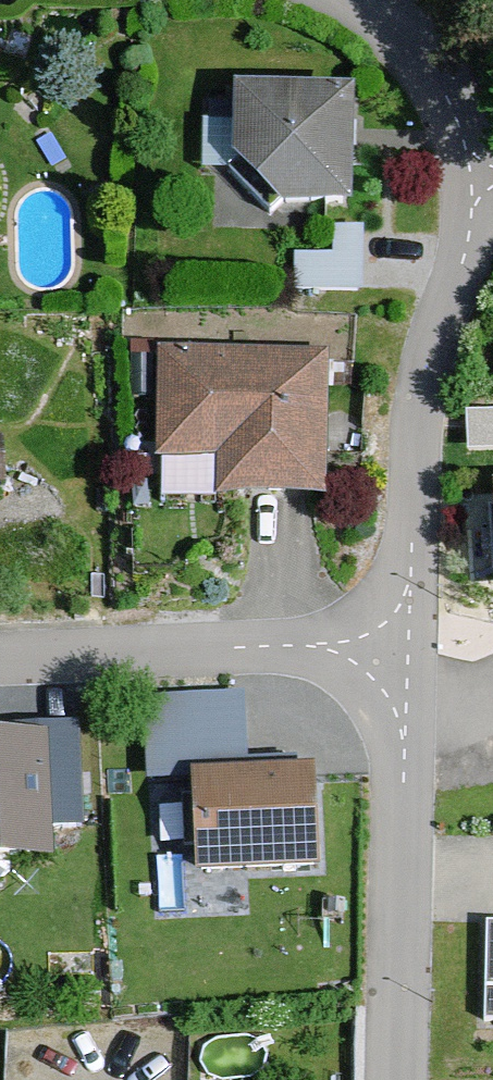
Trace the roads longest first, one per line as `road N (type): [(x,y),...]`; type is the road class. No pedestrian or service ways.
road 1 (residential): [(406,644),(421,384),(470,227),(471,178),(449,99),(394,29),(347,0)]
road 2 (residential): [(399,1079),(406,644)]
road 3 (residential): [(0,658),(231,647)]
road 4 (residential): [(231,647),(406,644)]

